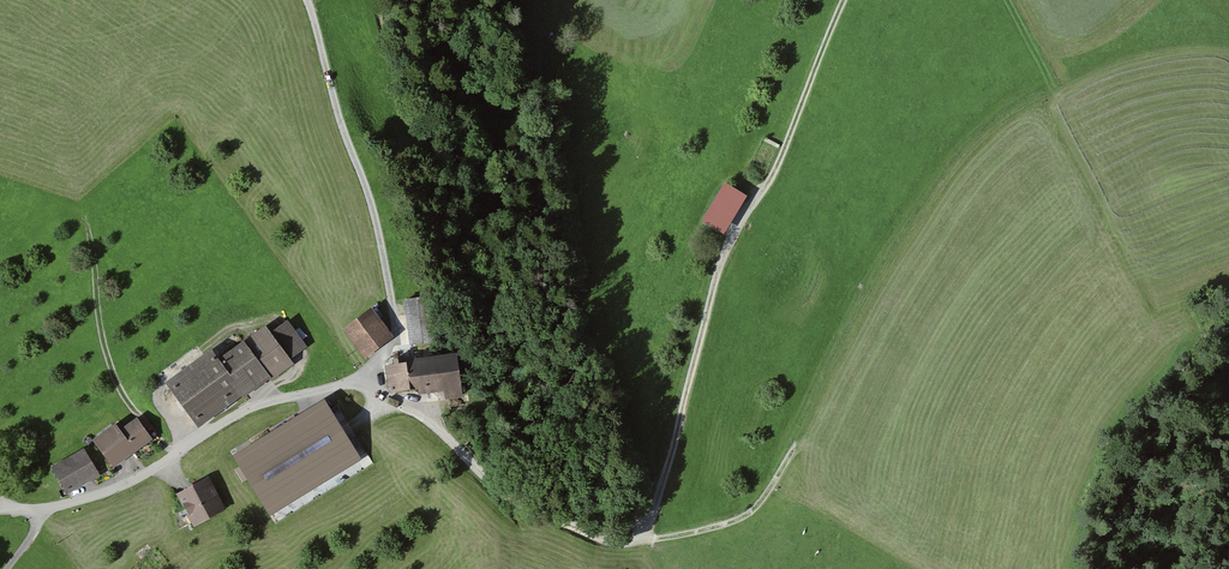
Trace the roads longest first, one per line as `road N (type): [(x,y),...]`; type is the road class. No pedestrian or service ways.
road 1 (track): [(641,541),(734,521),(766,496),(890,256),(958,161),(1013,111),(1152,48),(1228,47)]
road 2 (track): [(843,0),(775,171),(734,227),(641,541)]
road 3 (track): [(367,380),(395,335),(394,315),(372,206),(306,0)]
road 4 (unclassified): [(367,380),(256,405),(135,479),(40,510)]
road 5 (track): [(367,380),(417,410),(509,496),(588,533),(641,541)]

